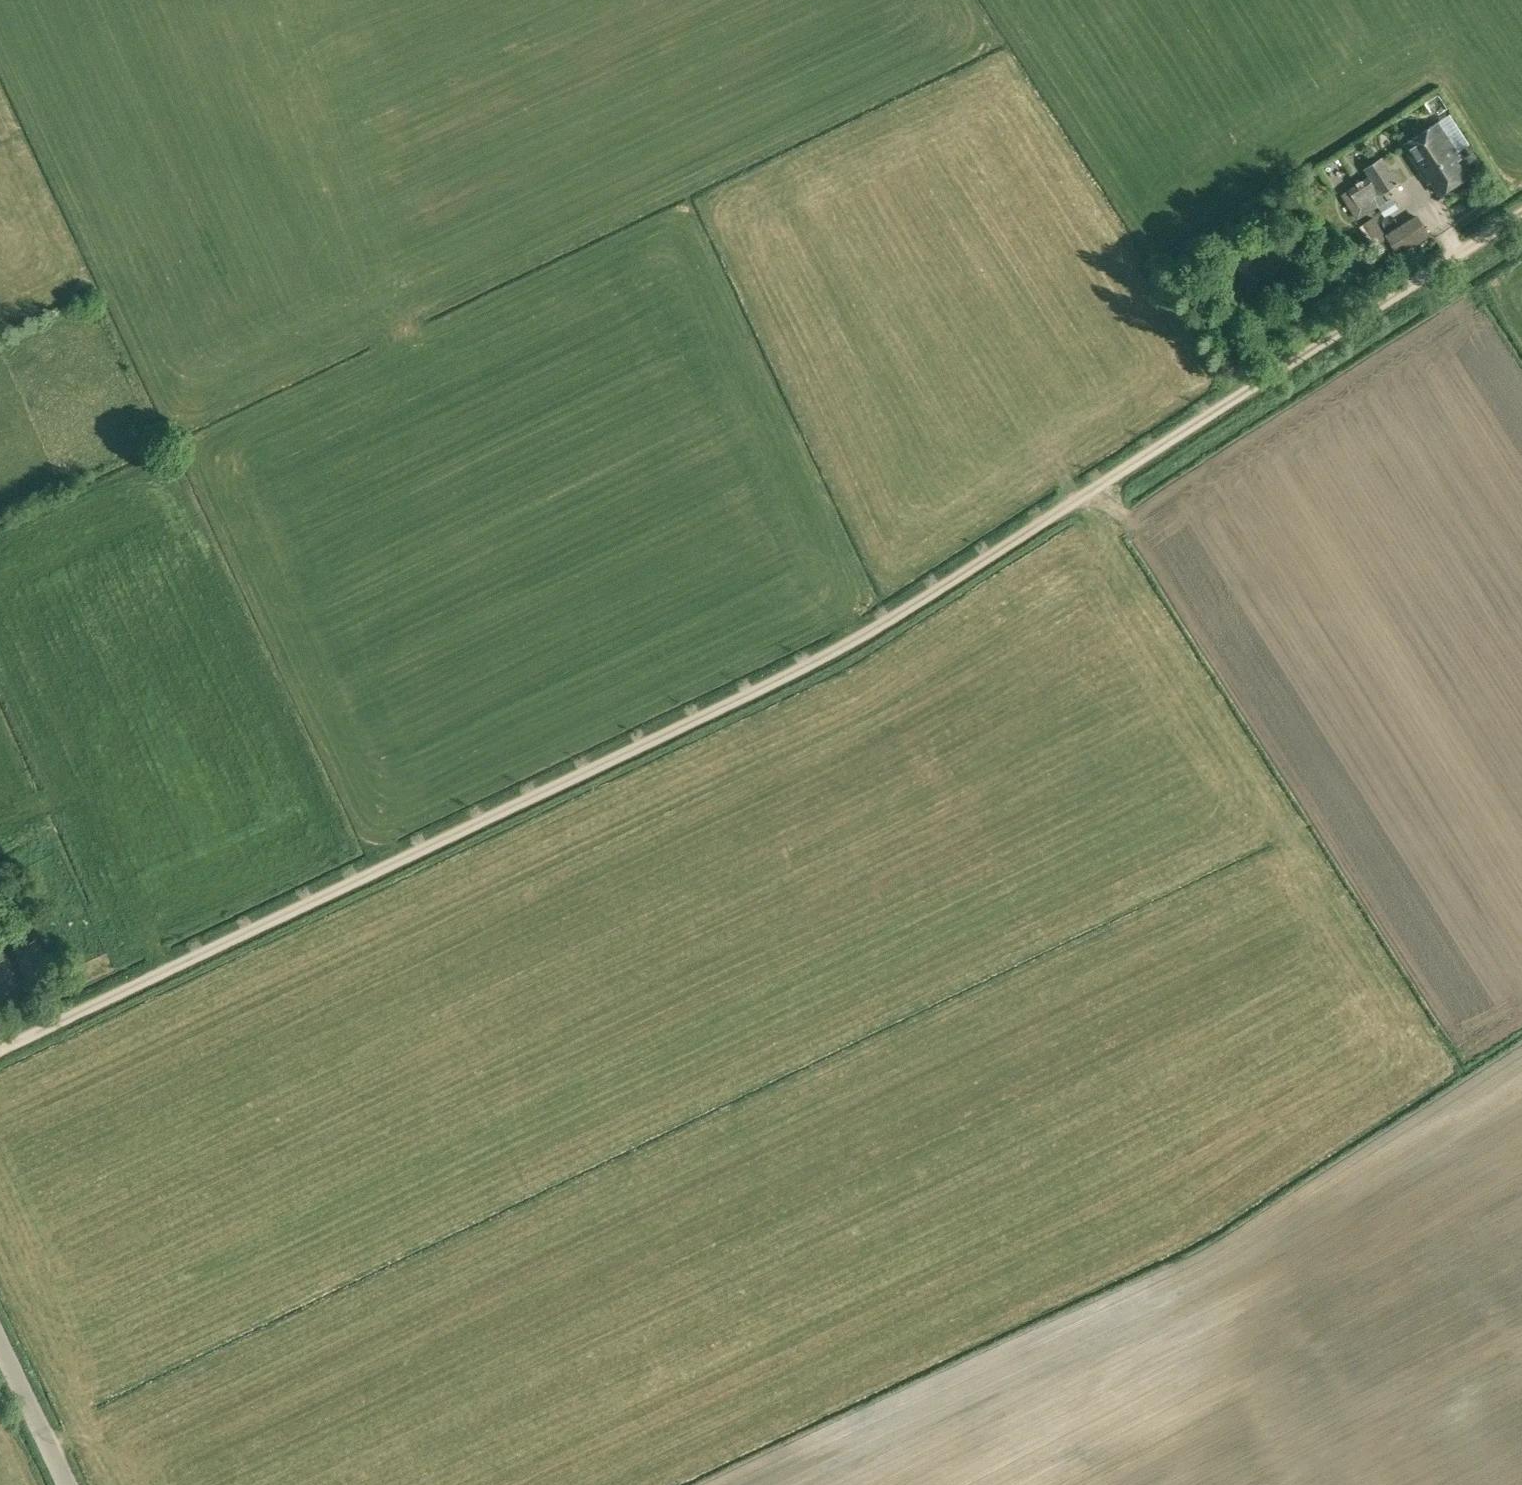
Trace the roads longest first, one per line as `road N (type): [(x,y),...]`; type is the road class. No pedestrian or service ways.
road 1 (track): [(0,1051),(830,649),(1521,210)]
road 2 (track): [(830,649),(1256,1284)]
road 3 (unclassified): [(66,1484),(0,1345)]

